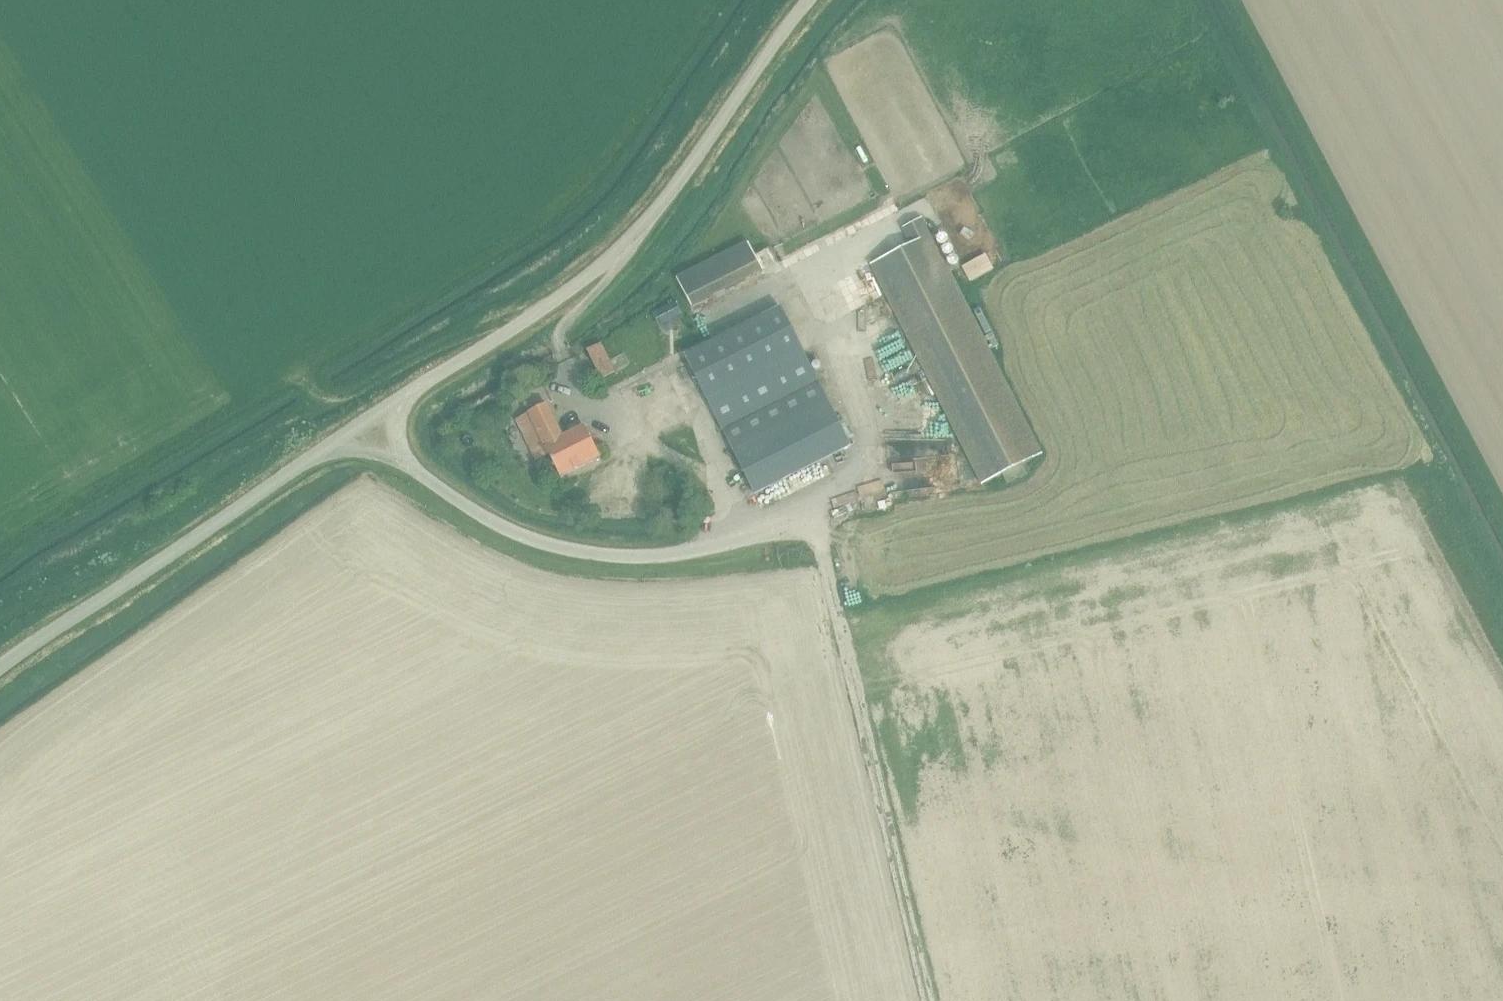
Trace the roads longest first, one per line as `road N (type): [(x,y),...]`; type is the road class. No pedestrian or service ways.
road 1 (unclassified): [(408,395),(578,282),(635,233),(809,0)]
road 2 (unclassified): [(0,667),(321,453)]
road 3 (unclassified): [(321,453),(406,464),(400,427),(408,395)]

